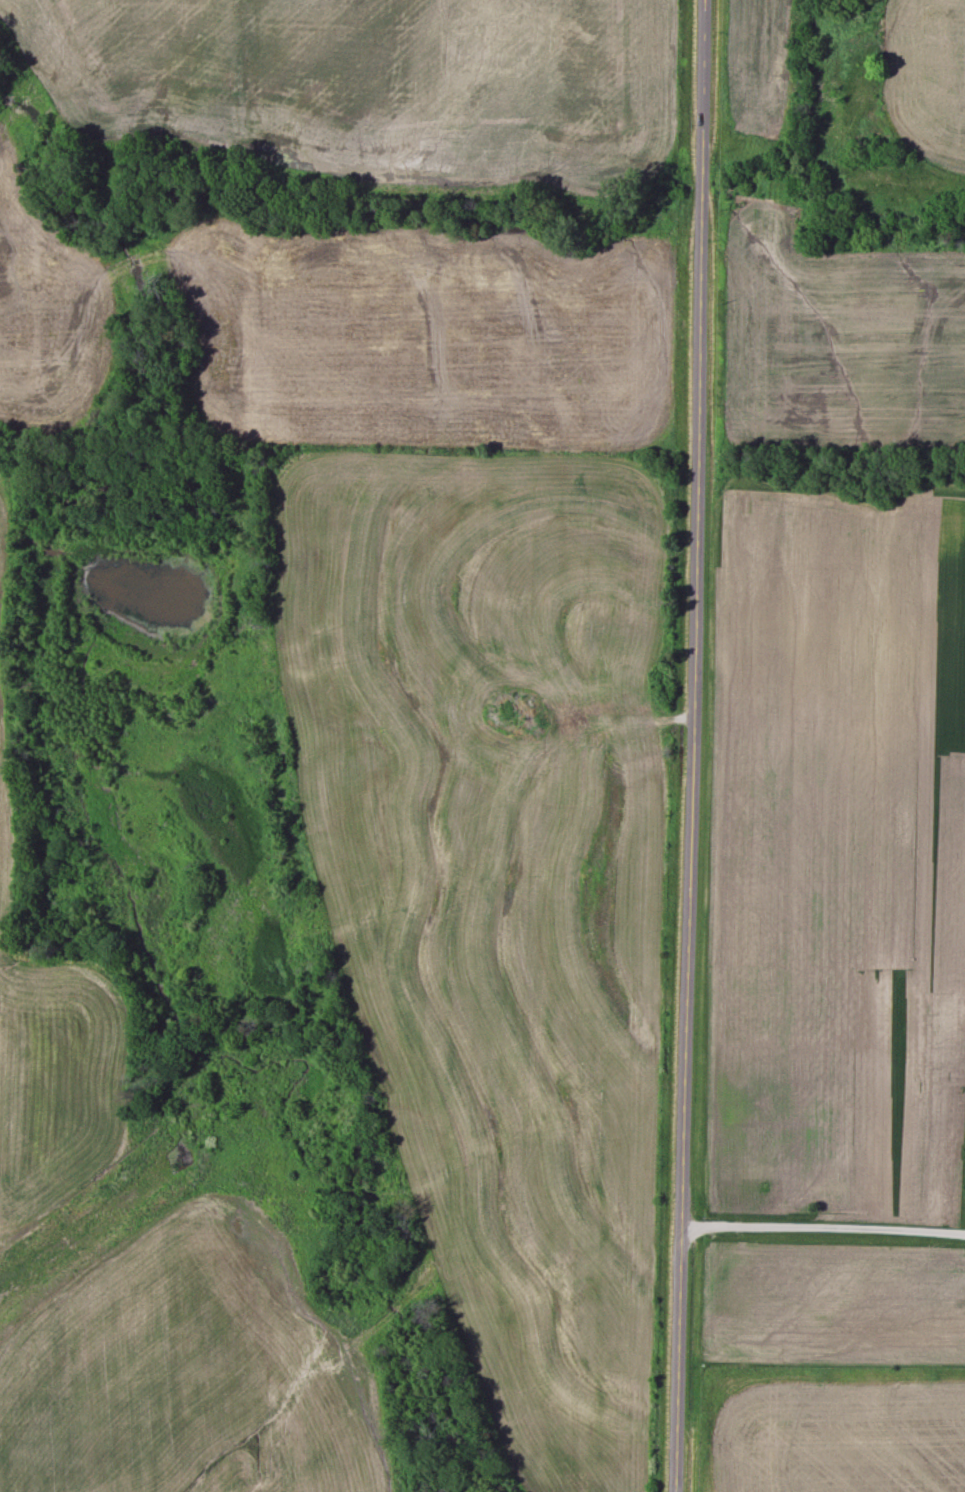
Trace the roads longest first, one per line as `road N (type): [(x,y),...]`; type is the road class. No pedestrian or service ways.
road 1 (tertiary): [(680,1491),(700,0)]

